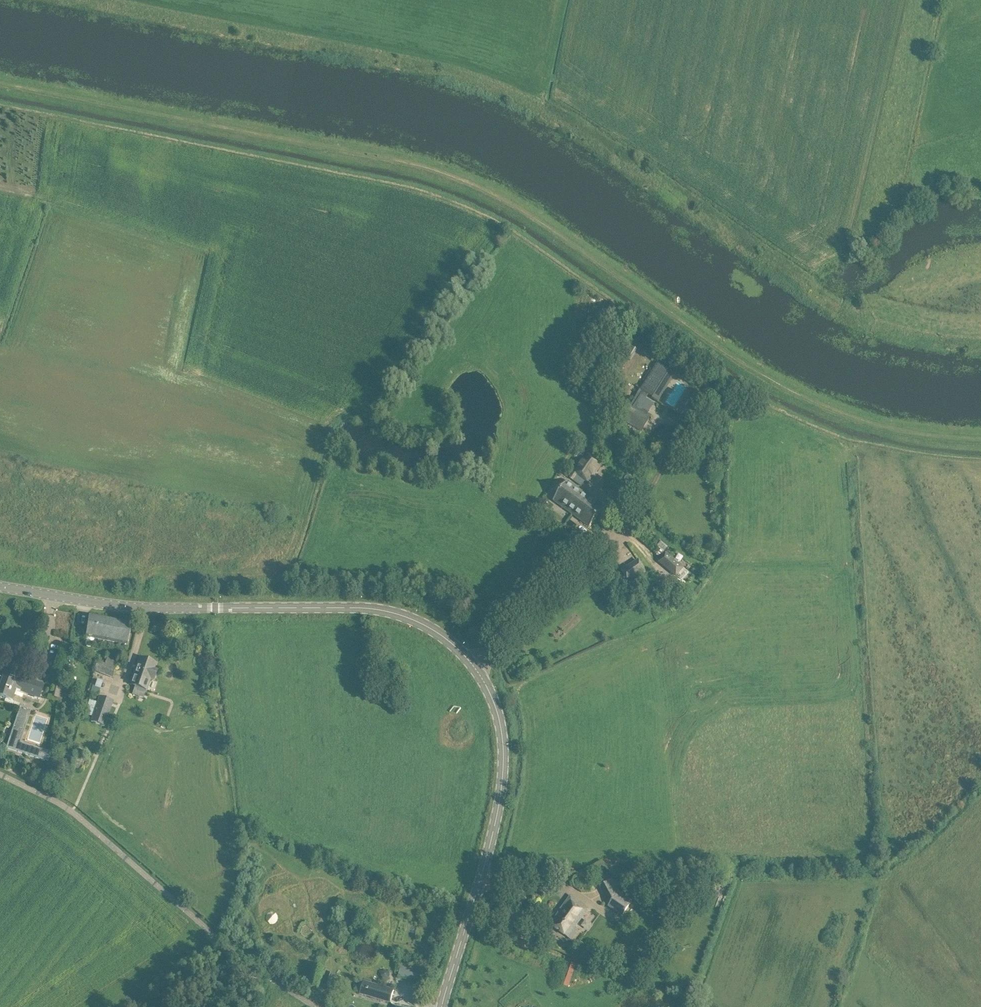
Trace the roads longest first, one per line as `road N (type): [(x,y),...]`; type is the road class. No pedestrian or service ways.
road 1 (secondary): [(442,1006),(495,828),(503,770),(490,690),(451,642),(431,626),(374,609),(151,609),(0,586)]

